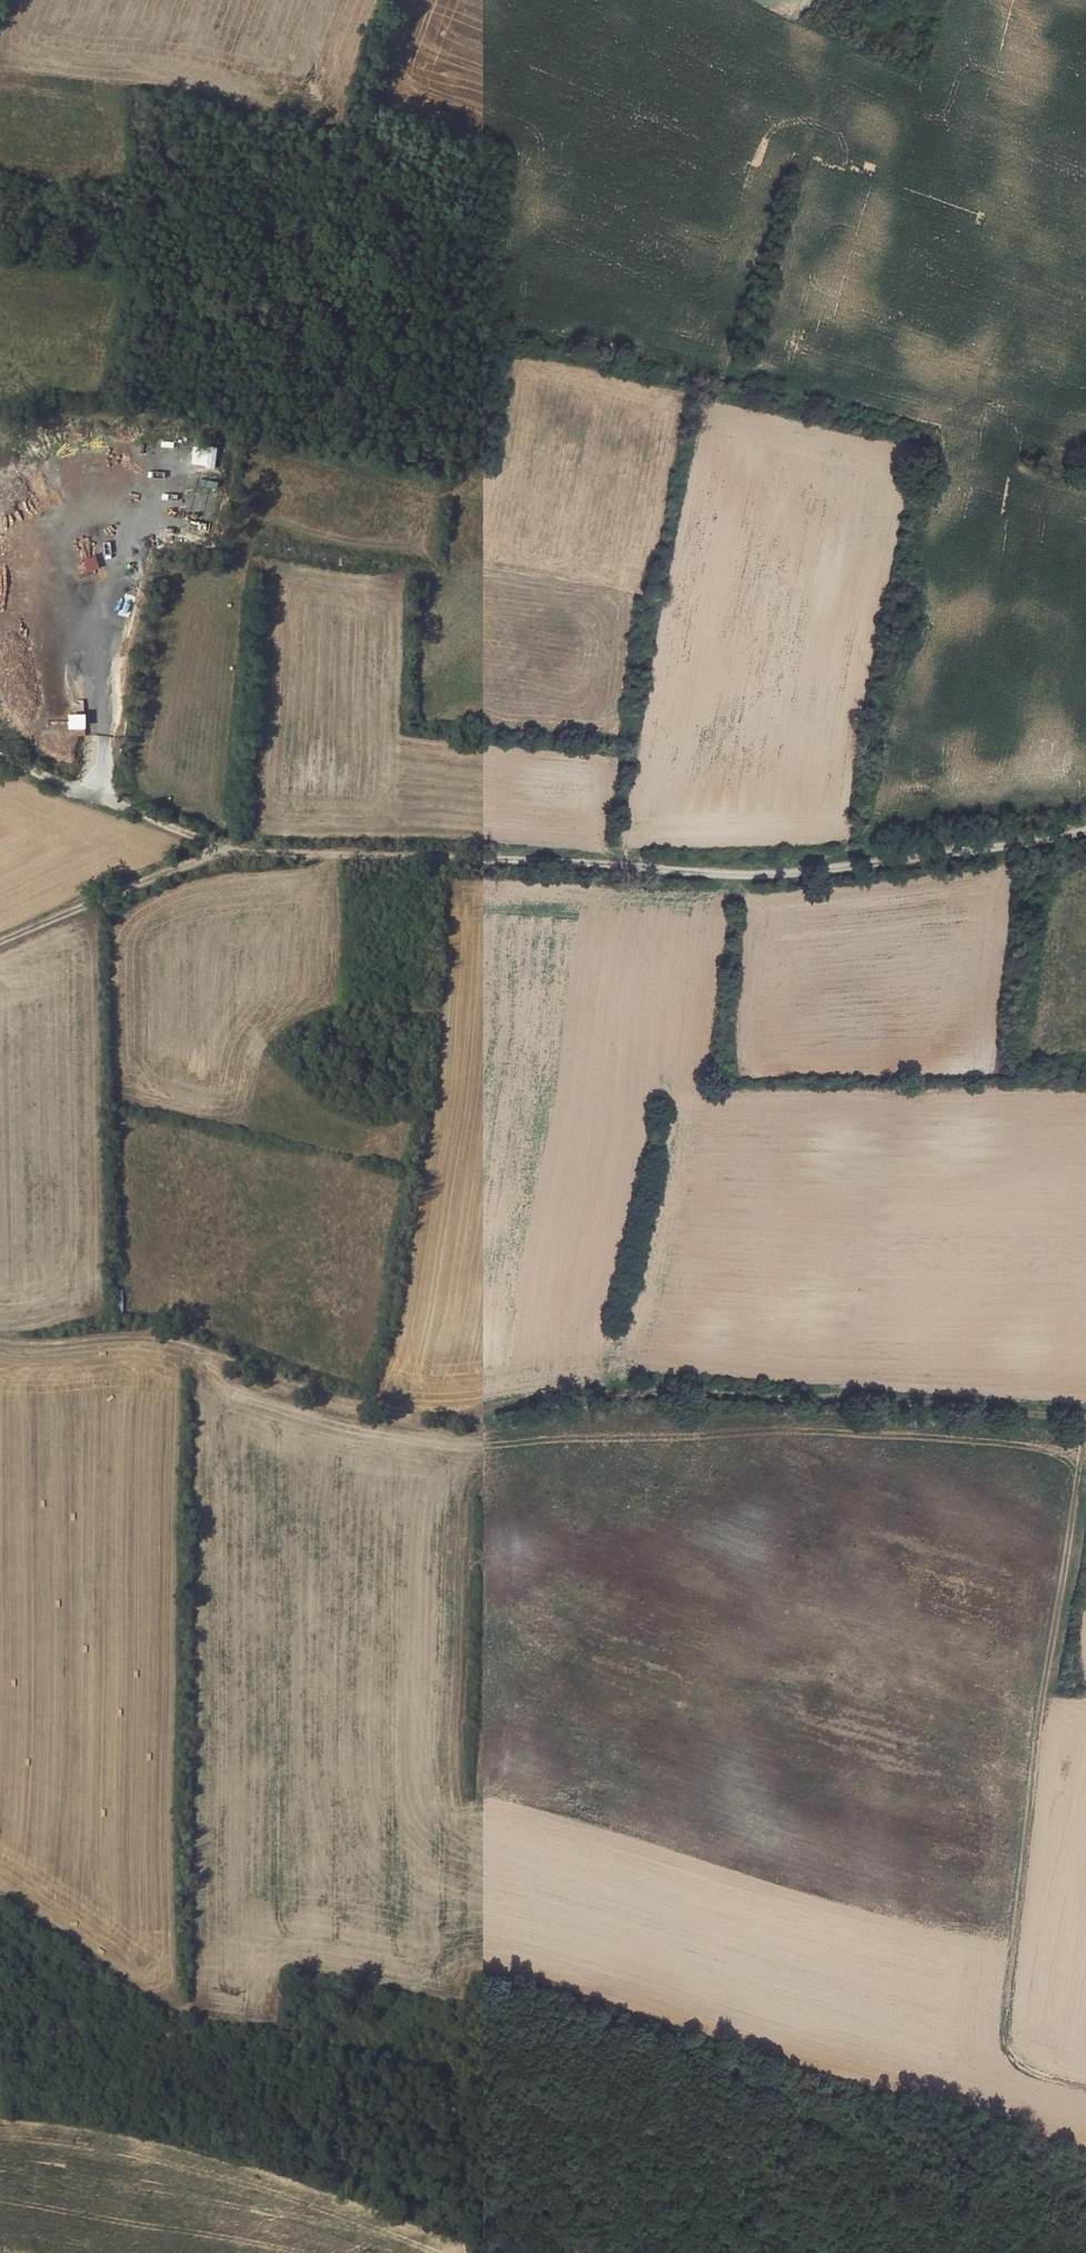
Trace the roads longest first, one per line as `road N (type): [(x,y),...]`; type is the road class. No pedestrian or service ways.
road 1 (track): [(1085,1407),(611,1377),(464,1419),(302,1390),(126,1339),(0,1347)]
road 2 (track): [(215,852),(727,876),(920,862),(1085,831)]
road 3 (track): [(1085,2084),(1001,2063),(997,2028),(1085,1430)]
road 4 (track): [(215,852),(0,755)]
road 5 (track): [(0,947),(215,852)]

